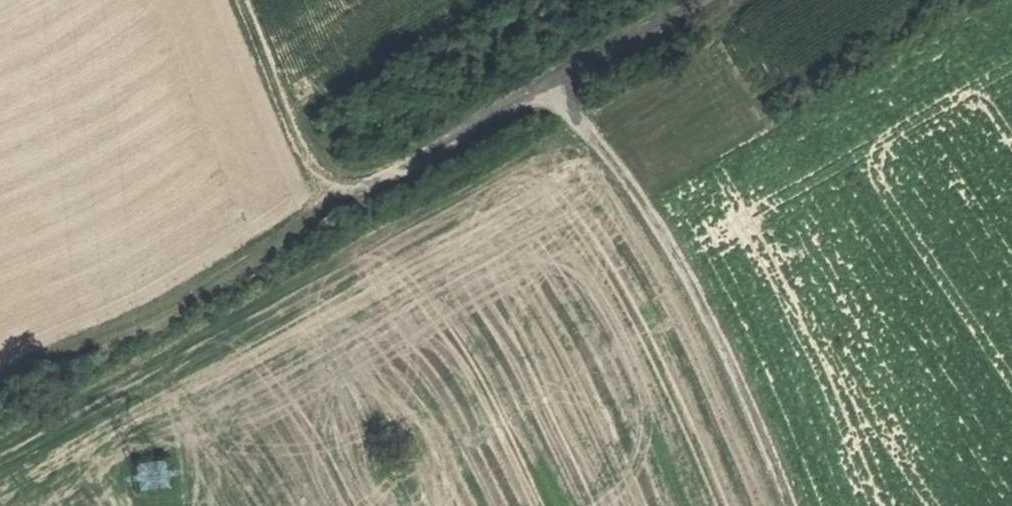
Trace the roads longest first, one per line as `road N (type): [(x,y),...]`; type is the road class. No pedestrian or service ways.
road 1 (track): [(557,87),(666,246),(790,505)]
road 2 (track): [(704,0),(382,186),(352,194)]
road 3 (track): [(352,194),(176,302),(0,385)]
road 4 (track): [(352,194),(334,191),(305,162),(240,0)]

